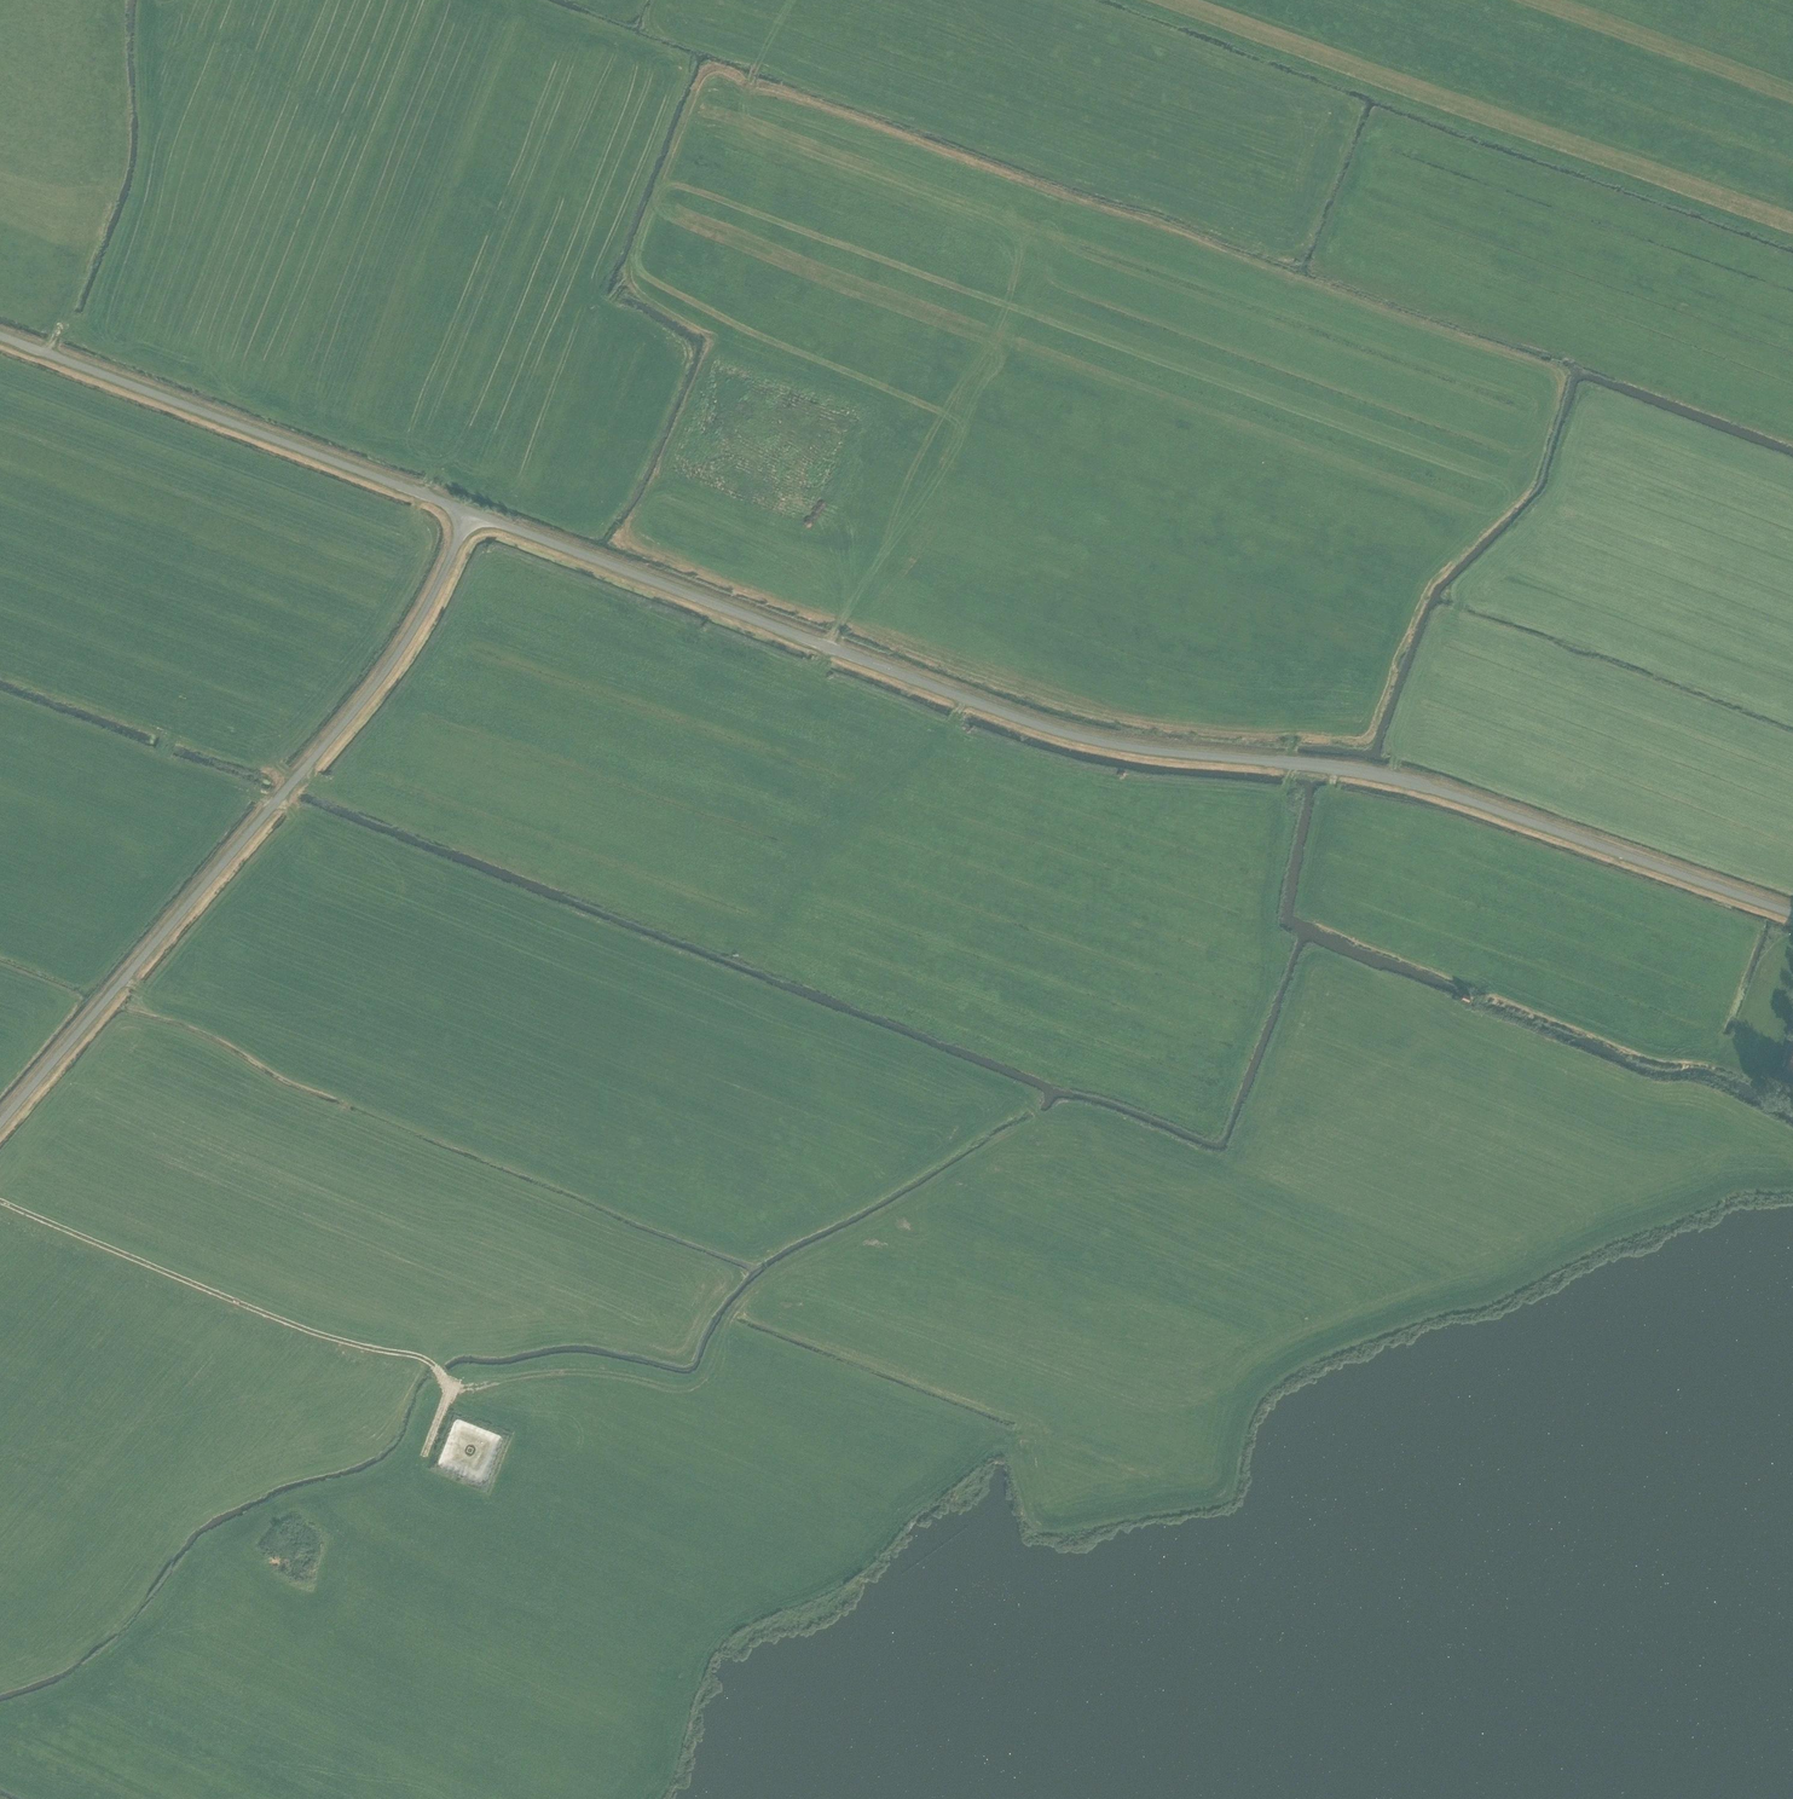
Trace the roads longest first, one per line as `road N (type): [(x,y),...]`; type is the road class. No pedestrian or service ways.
road 1 (unclassified): [(1792,913),(1401,777),(1152,753),(1073,738),(470,510)]
road 2 (unclassified): [(0,1127),(368,697),(415,630),(470,510)]
road 3 (unclassified): [(470,510),(0,334)]

